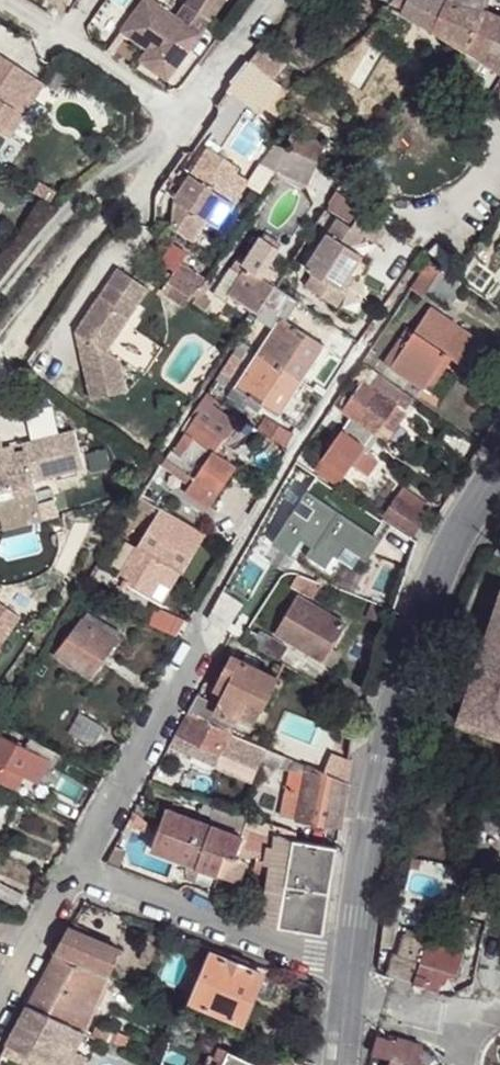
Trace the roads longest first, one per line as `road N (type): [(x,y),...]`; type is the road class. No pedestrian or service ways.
road 1 (unclassified): [(421,257),(287,460),(74,872)]
road 2 (residential): [(348,971),(381,757),(409,658),(444,568),(499,467)]
road 3 (unclassified): [(74,872),(348,971)]
road 4 (residential): [(0,289),(57,223),(169,131),(178,115)]
road 5 (residential): [(5,0),(178,115)]
road 6 (unclassified): [(74,872),(0,1005)]
road 7 (residential): [(178,115),(270,0)]

